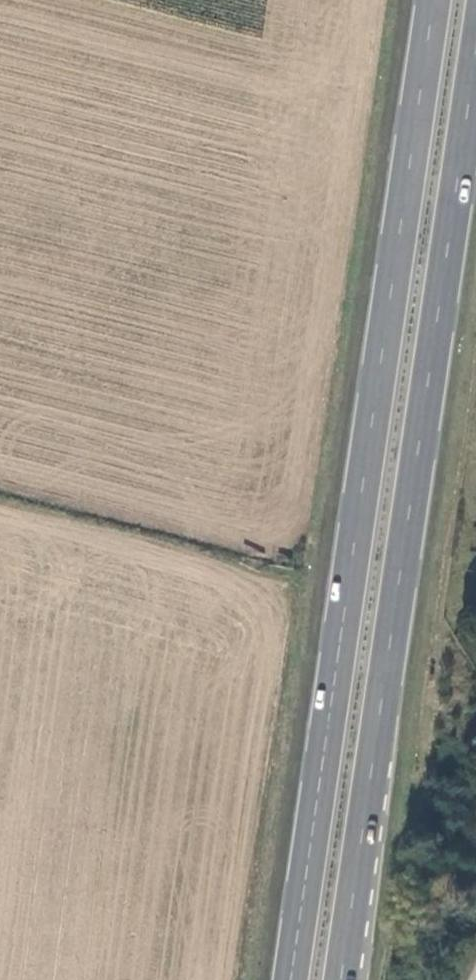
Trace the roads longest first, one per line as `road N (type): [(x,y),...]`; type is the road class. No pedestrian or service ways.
road 1 (trunk): [(434,0),(291,979)]
road 2 (trunk): [(374,764),(475,62)]
road 3 (trunk): [(342,979),(374,764)]
road 4 (trunk): [(358,979),(374,764)]

